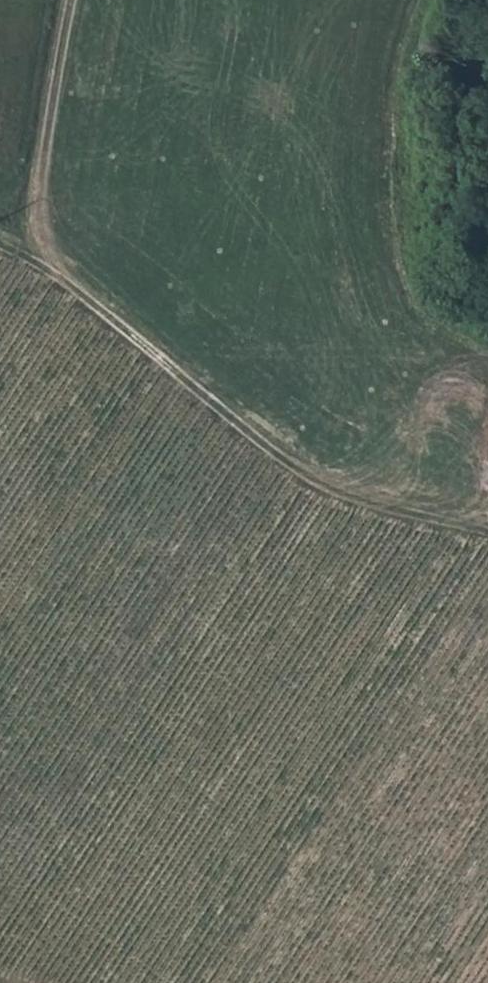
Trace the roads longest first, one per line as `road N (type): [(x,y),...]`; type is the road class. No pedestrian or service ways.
road 1 (track): [(0,245),(89,301),(314,485),(487,530)]

